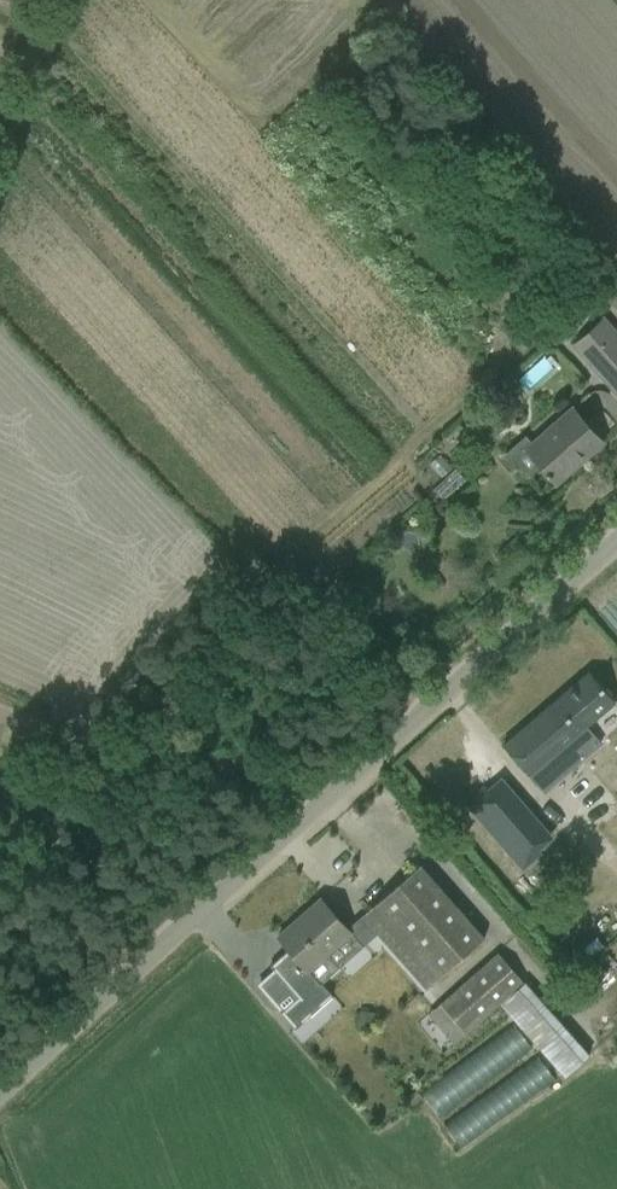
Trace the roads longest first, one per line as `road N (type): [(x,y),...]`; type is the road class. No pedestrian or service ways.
road 1 (unclassified): [(0,1090),(133,954),(616,537)]

